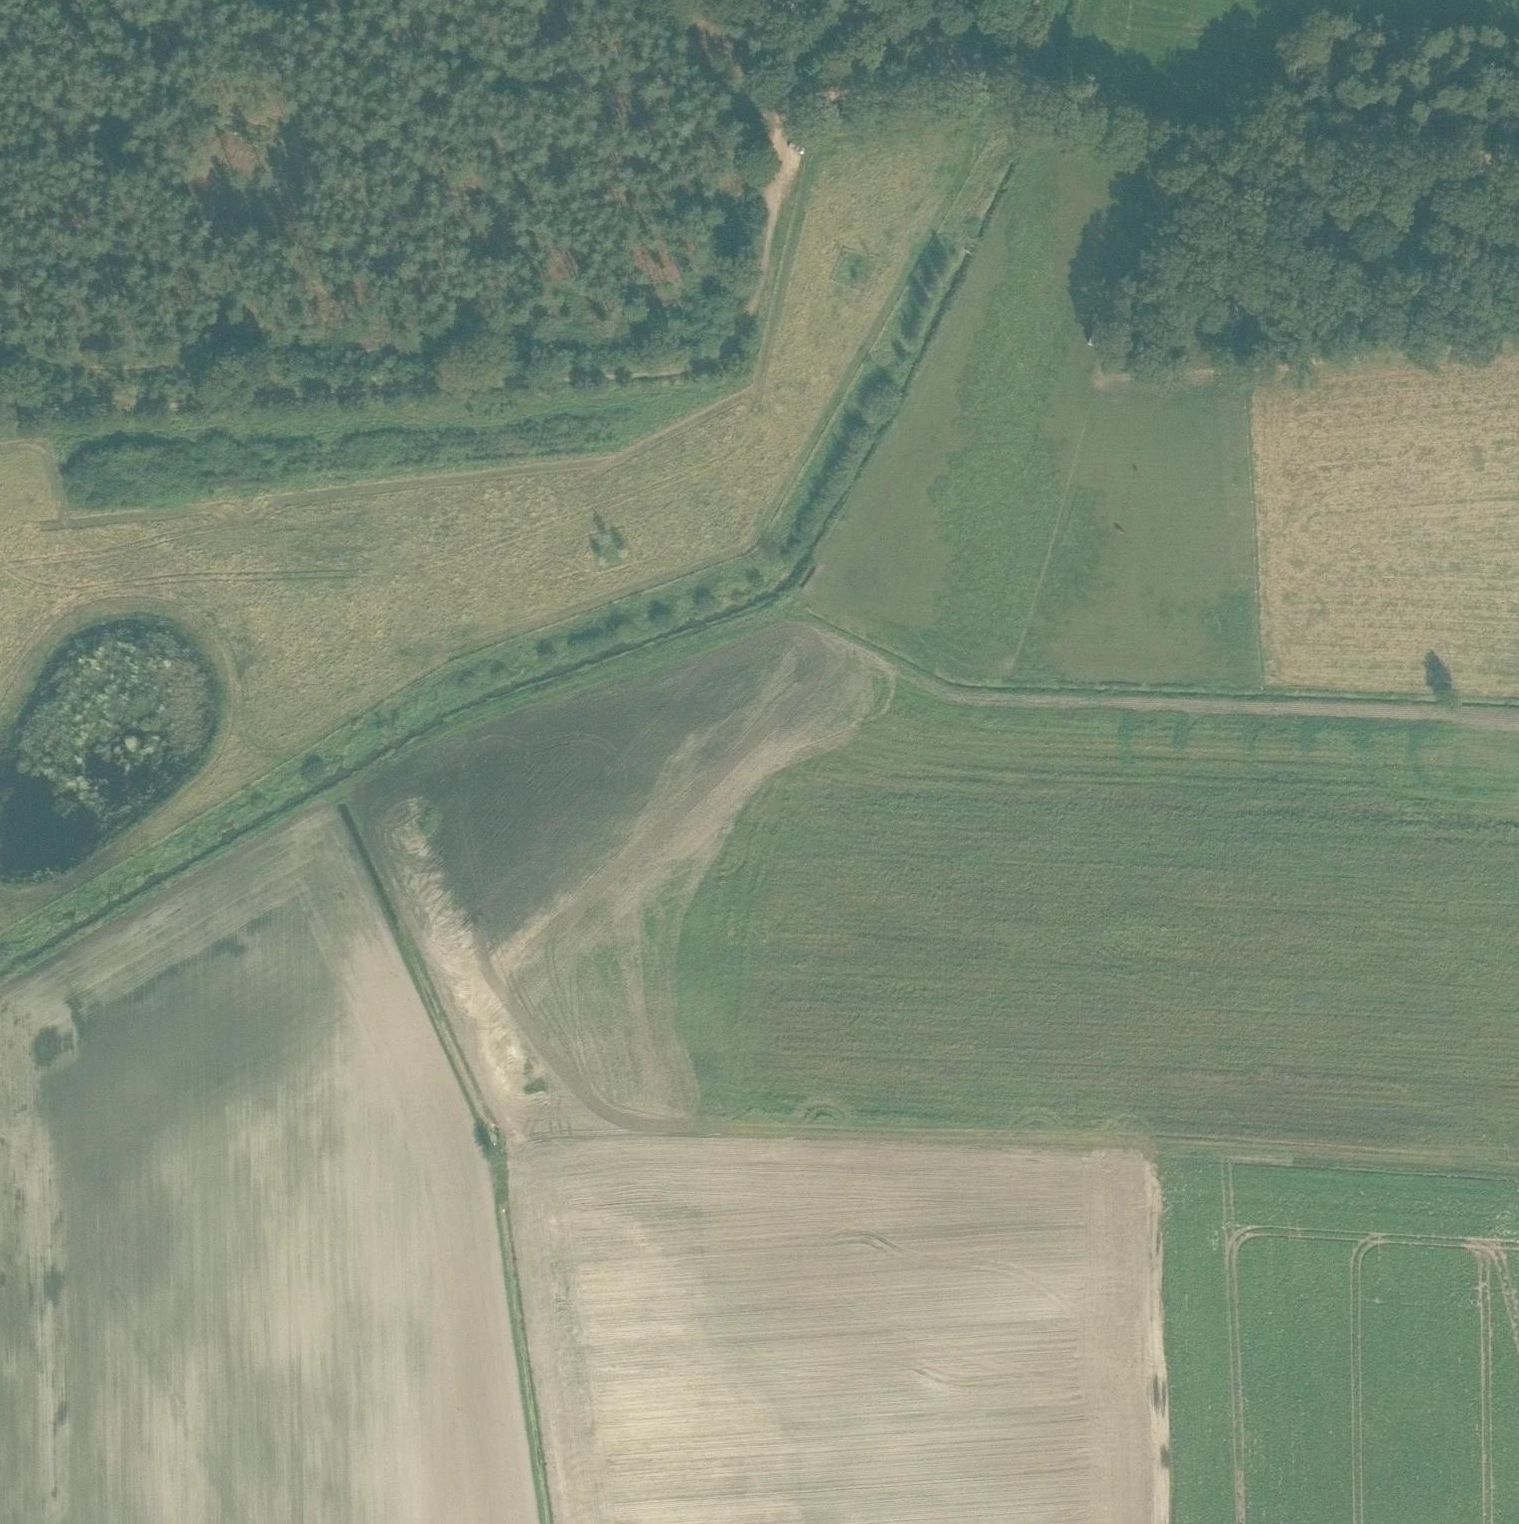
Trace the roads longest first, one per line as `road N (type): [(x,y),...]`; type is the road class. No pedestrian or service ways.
road 1 (track): [(0,411),(344,371),(735,371),(793,105),(1001,84)]
road 2 (track): [(1024,79),(1221,138),(1518,162)]
road 3 (track): [(809,0),(1024,79)]

